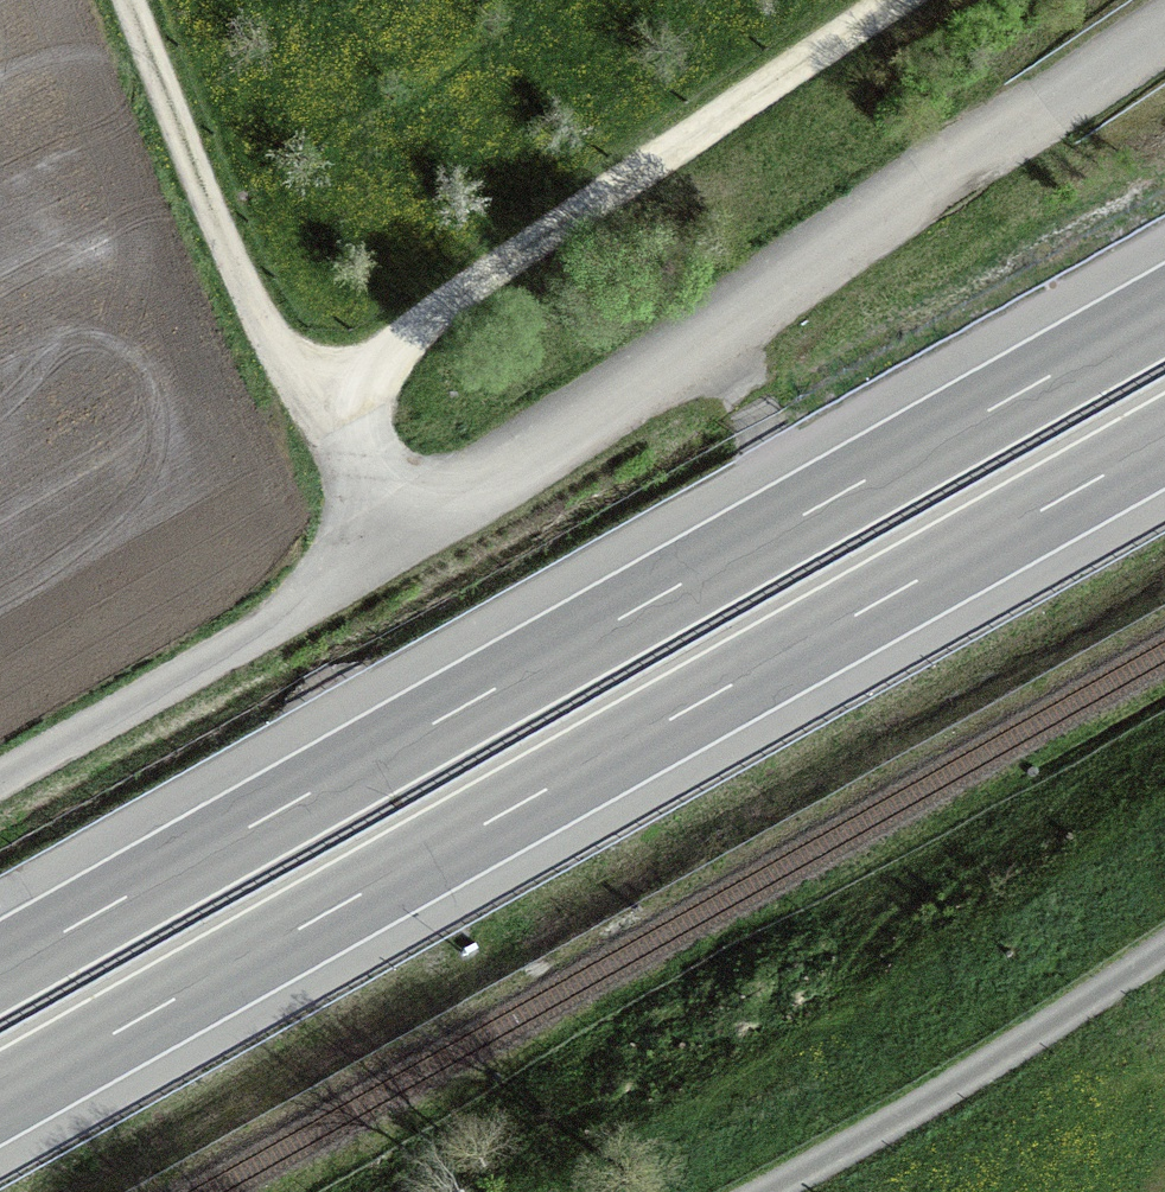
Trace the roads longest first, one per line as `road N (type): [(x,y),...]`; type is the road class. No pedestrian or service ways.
road 1 (unclassified): [(0,772),(396,548),(1164,28)]
road 2 (motorway): [(1164,308),(0,966)]
road 3 (motorway): [(0,1100),(1164,444)]
road 4 (track): [(892,0),(310,400)]
road 5 (unclassified): [(764,1191),(1016,1046),(1164,948)]
road 6 (track): [(132,0),(252,298),(310,400)]
road 7 (track): [(310,400),(396,548)]

